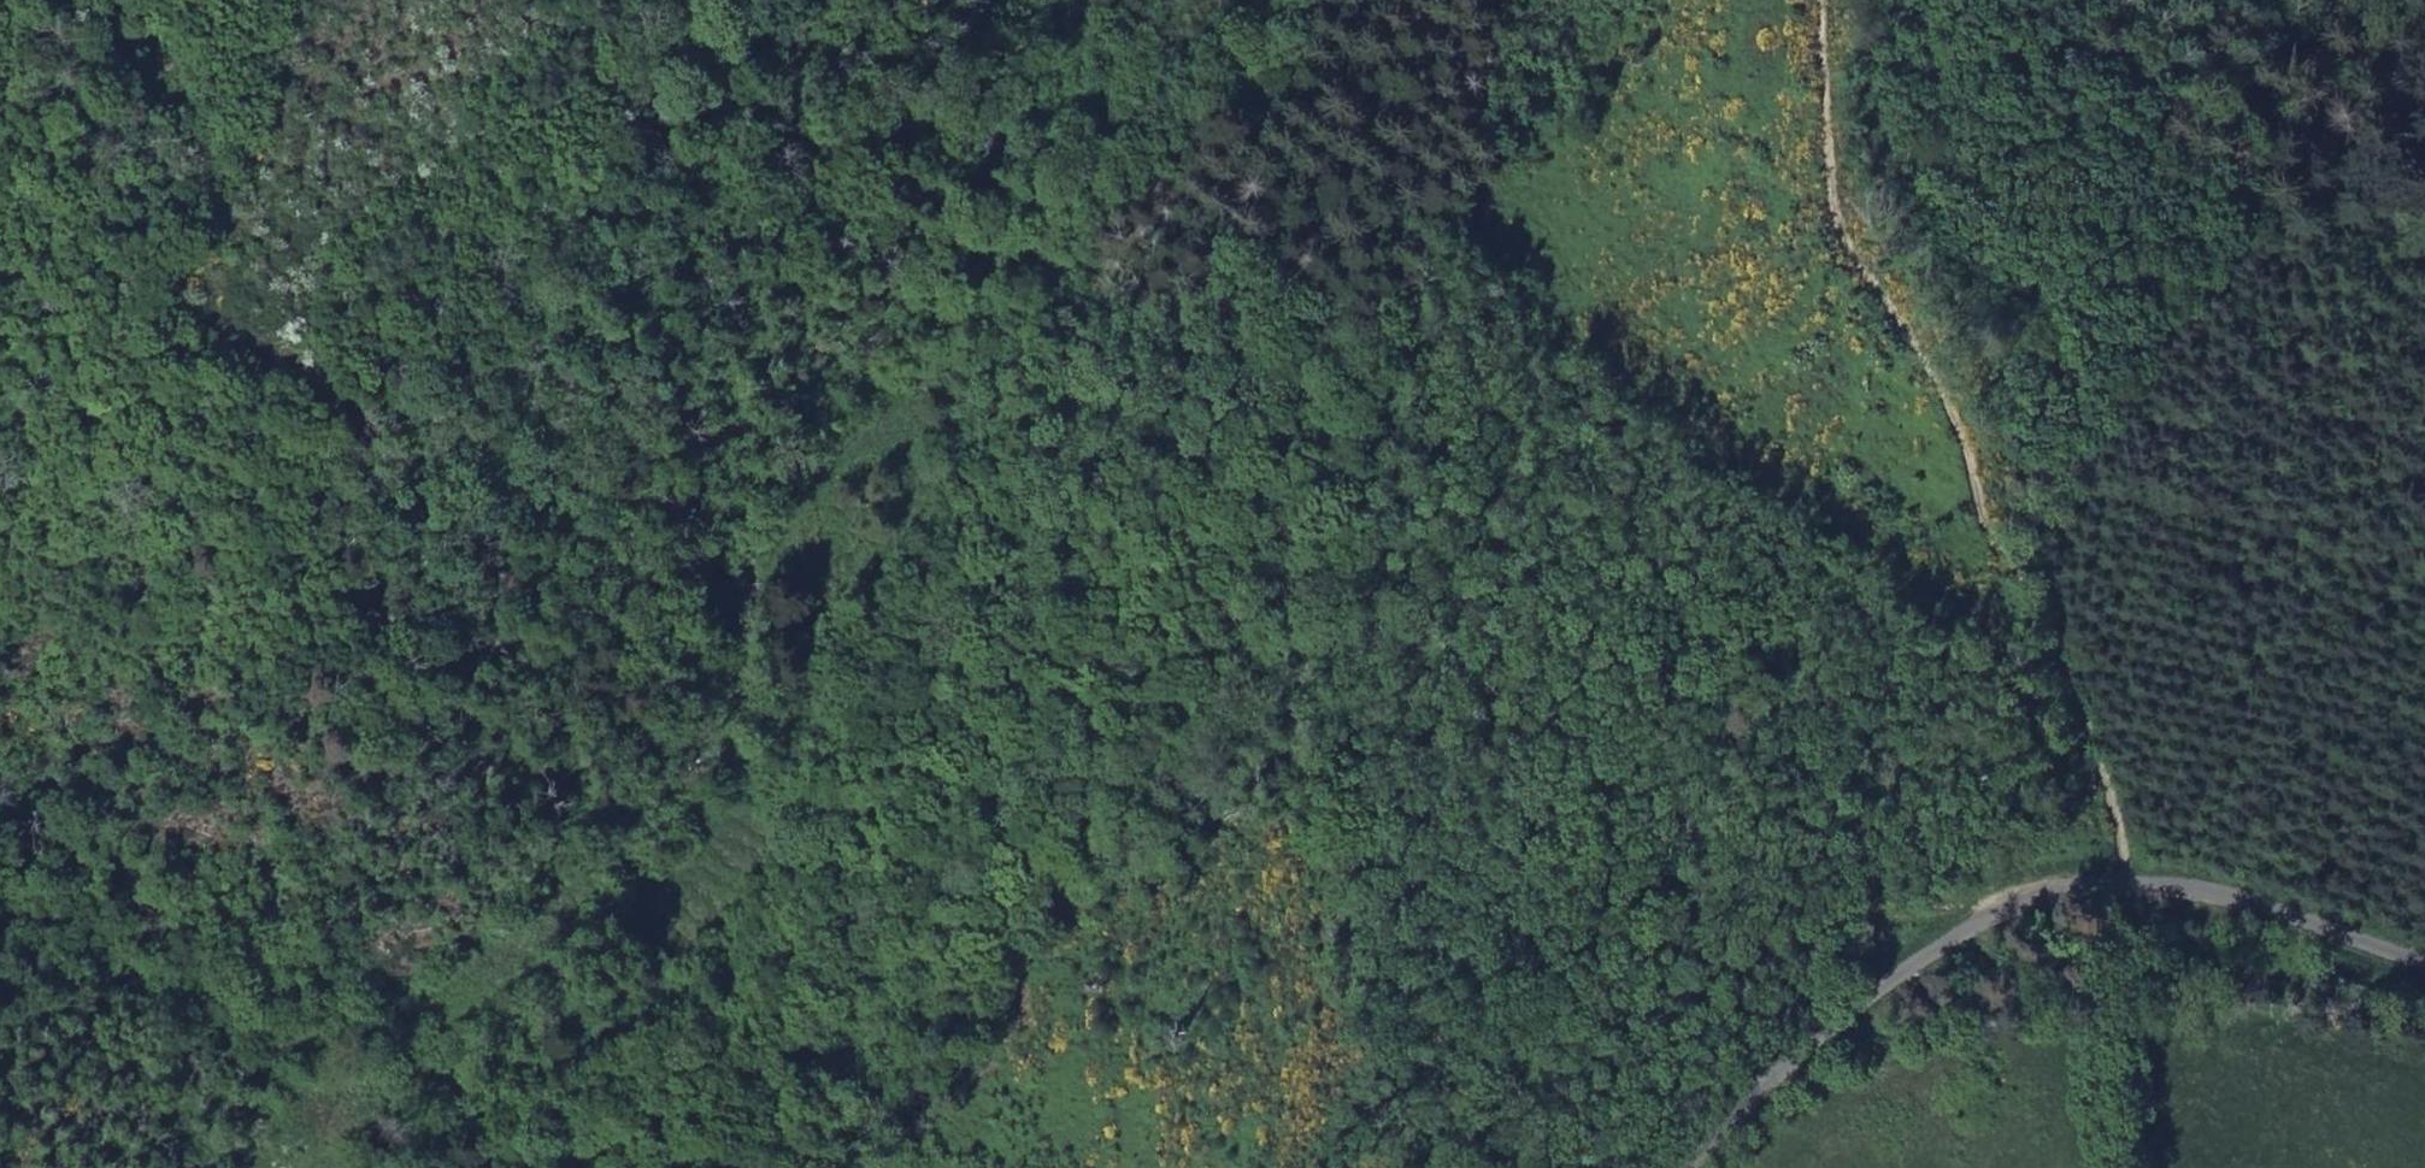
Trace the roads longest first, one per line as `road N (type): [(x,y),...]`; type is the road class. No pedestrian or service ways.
road 1 (track): [(1828,0),(1828,183),(1844,245),(1899,315),(1944,399),(1995,537),(2052,630),(2084,706),(2127,886)]
road 2 (unclassified): [(1686,1167),(1774,1072),(1971,930),(2046,895),(2127,886),(2207,895),(2424,964)]

